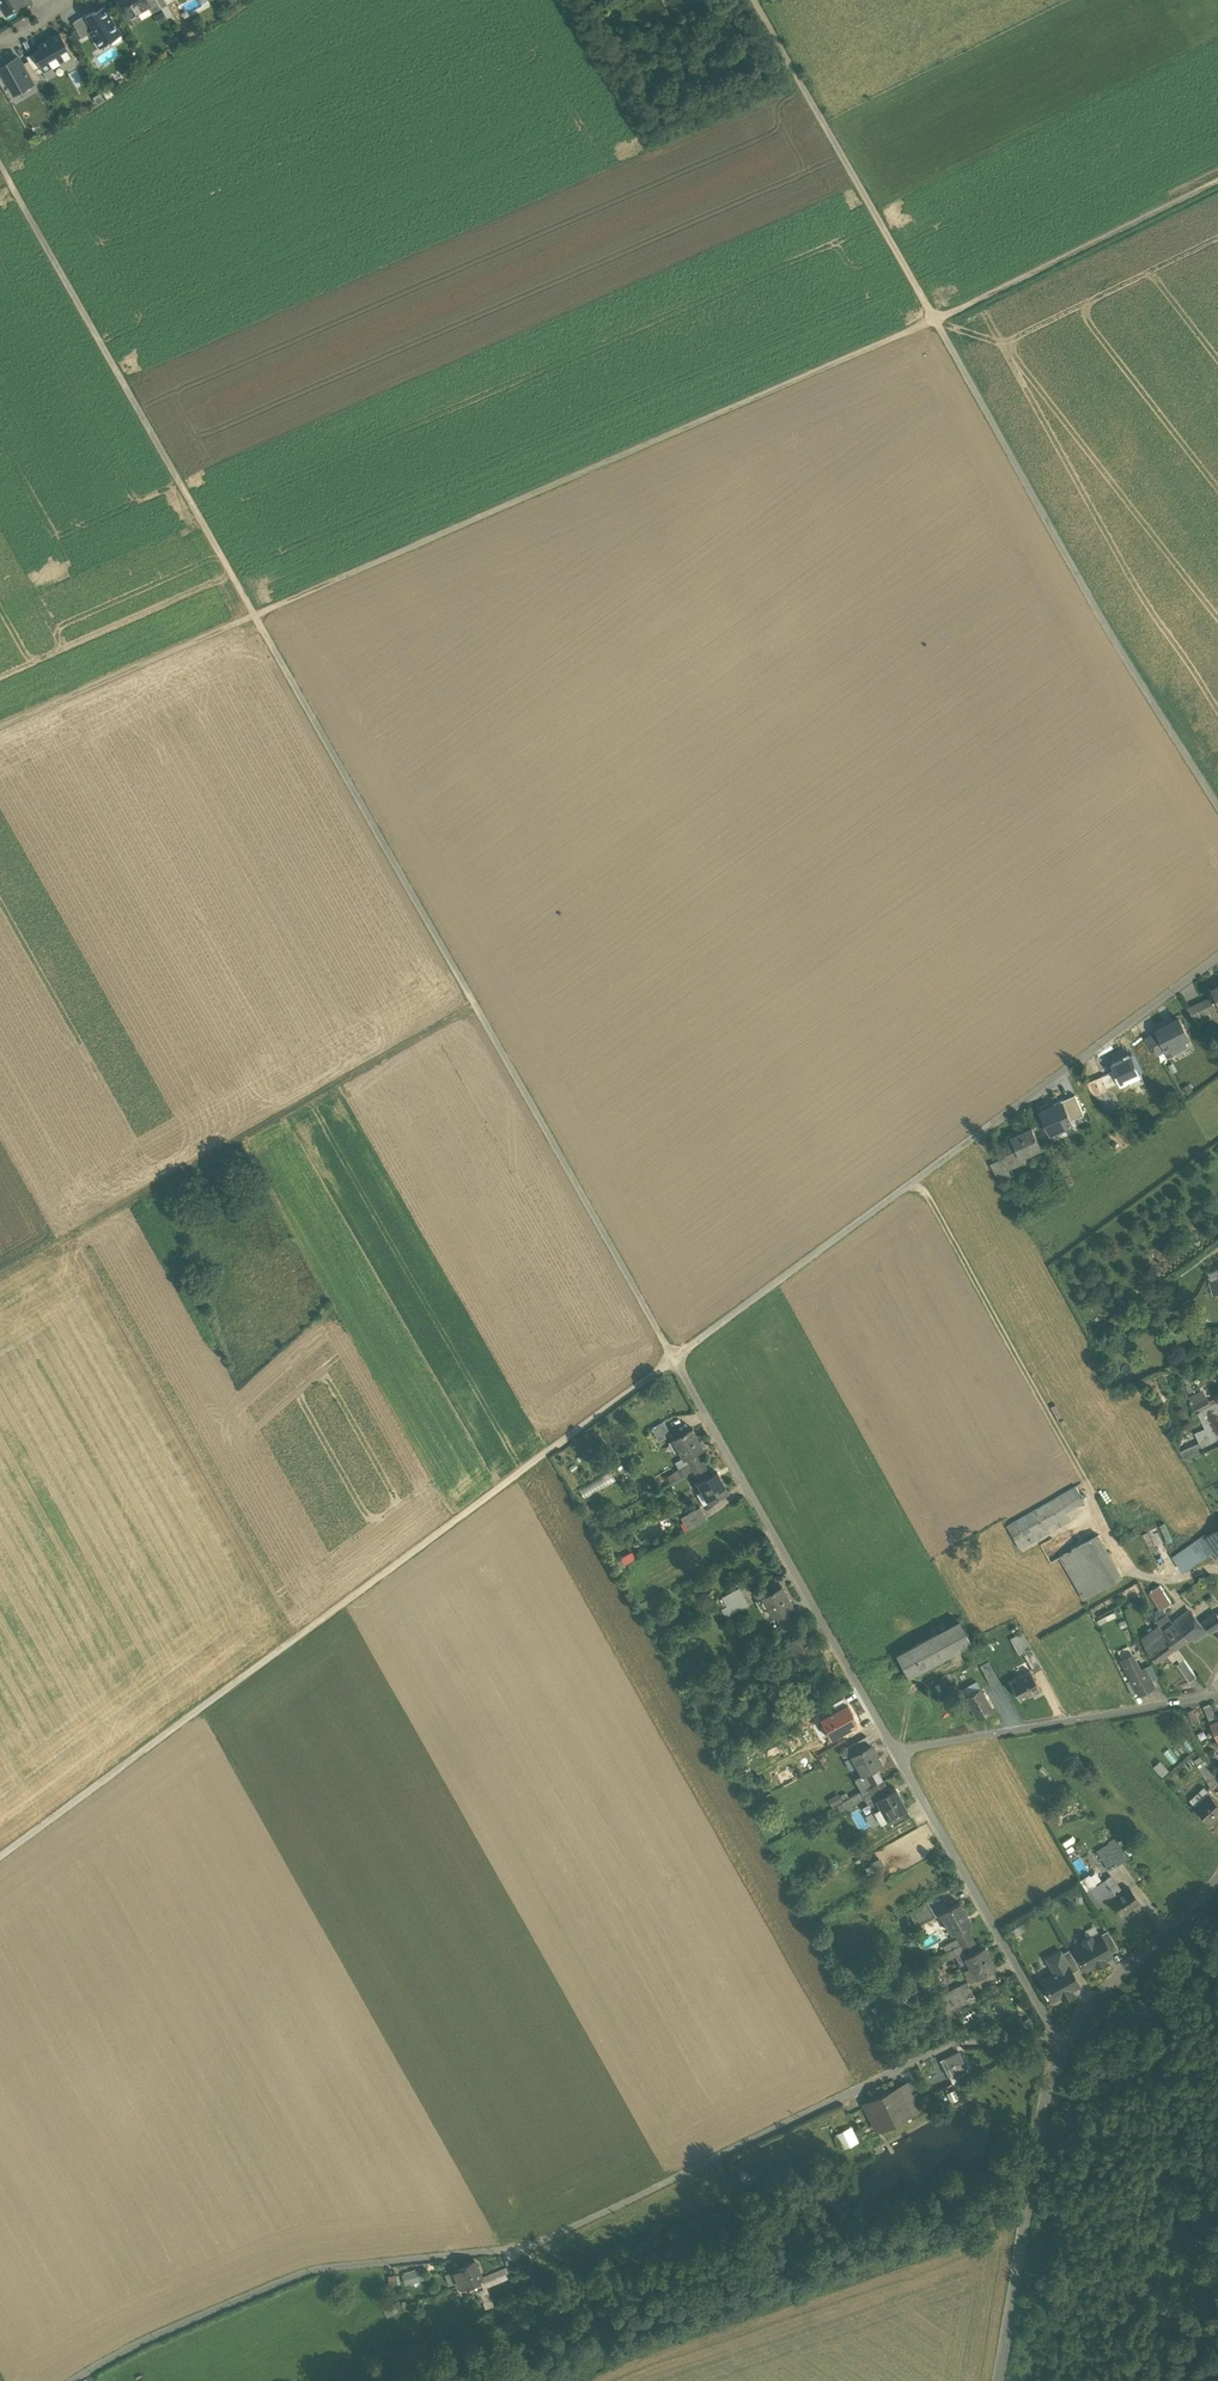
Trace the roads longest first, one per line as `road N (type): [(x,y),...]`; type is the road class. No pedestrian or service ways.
road 1 (track): [(255,616),(675,1359),(0,1857)]
road 2 (residential): [(899,1755),(675,1359),(1217,956)]
road 3 (residential): [(1061,2041),(953,2043),(526,2248),(316,2270),(145,2342),(75,2380)]
road 4 (track): [(255,616),(935,321)]
road 5 (unclassified): [(1217,805),(1103,622),(935,321)]
road 6 (track): [(0,1286),(482,1011)]
road 7 (track): [(0,163),(255,616)]
road 8 (track): [(1129,1568),(919,1178)]
road 9 (residential): [(1061,2041),(996,2380)]
road 10 (residential): [(1061,2041),(899,1755)]
road 11 (residential): [(899,1755),(920,1745),(1217,1696)]
road 12 (track): [(1217,183),(935,321)]
road 13 (track): [(255,616),(0,726)]
road 14 (residential): [(1217,1878),(1061,2041)]

